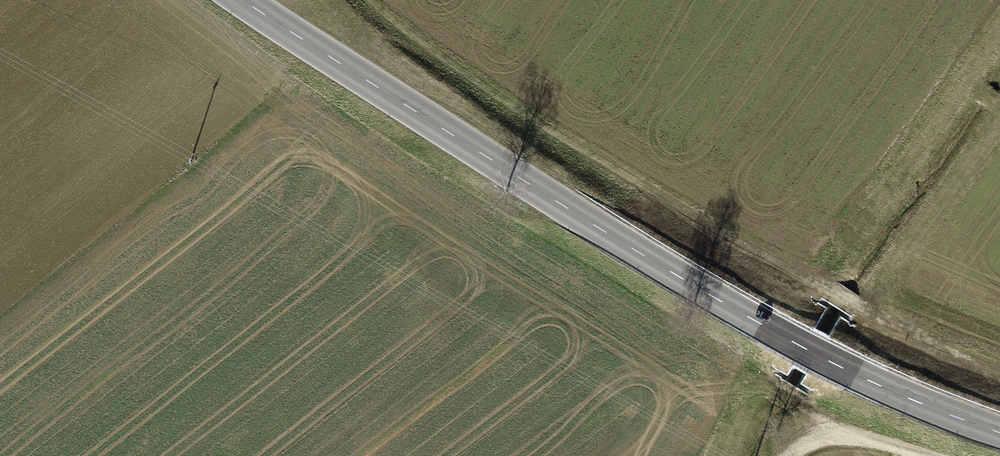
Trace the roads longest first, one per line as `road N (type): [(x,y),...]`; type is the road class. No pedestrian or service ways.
road 1 (primary): [(999,431),(787,339),(546,198),(244,0)]
road 2 (track): [(370,0),(566,140),(865,310),(999,369)]
road 3 (track): [(788,455),(849,435),(936,455)]

